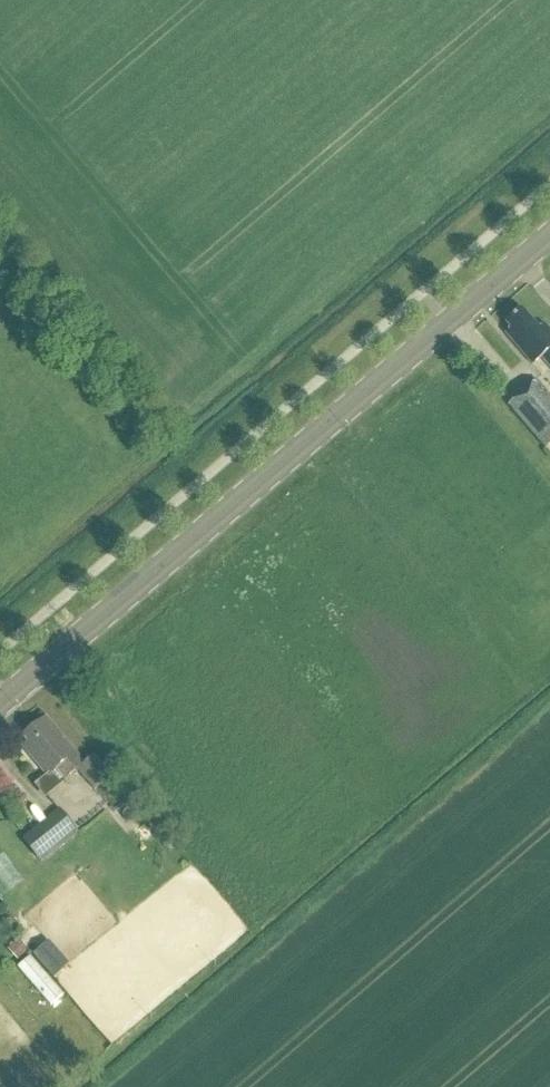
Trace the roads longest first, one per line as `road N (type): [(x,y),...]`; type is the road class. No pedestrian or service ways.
road 1 (tertiary): [(0,707),(549,240)]

